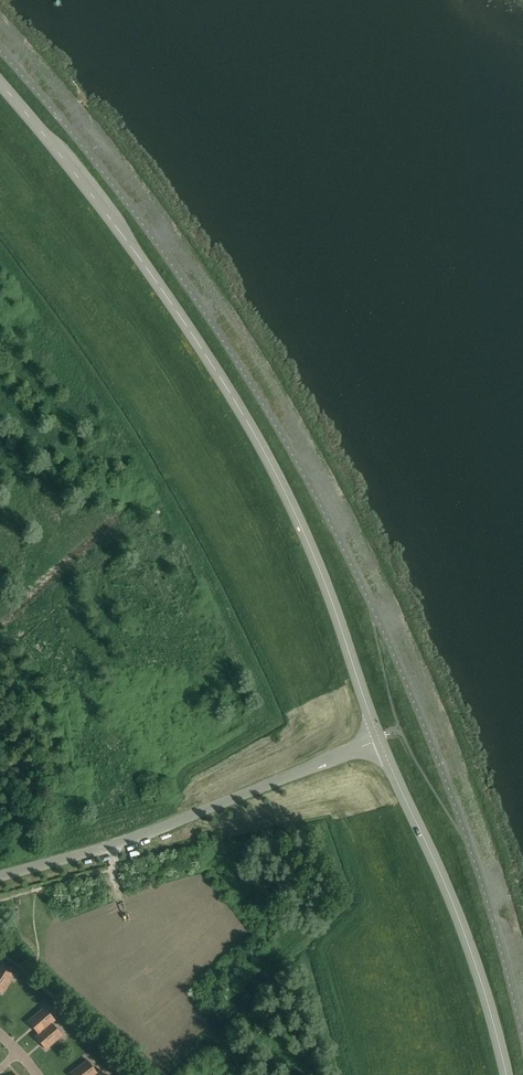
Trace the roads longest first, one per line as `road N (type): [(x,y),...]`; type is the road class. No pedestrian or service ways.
road 1 (track): [(165,825),(184,769),(262,725),(267,706),(110,412),(0,258)]
road 2 (tertiary): [(0,84),(197,342),(309,544)]
road 3 (unclassified): [(0,876),(121,842),(380,739)]
road 4 (tertiary): [(507,1074),(469,944),(380,739)]
road 5 (tertiary): [(380,739),(309,544)]
road 6 (track): [(179,799),(292,739),(302,730),(298,705)]

